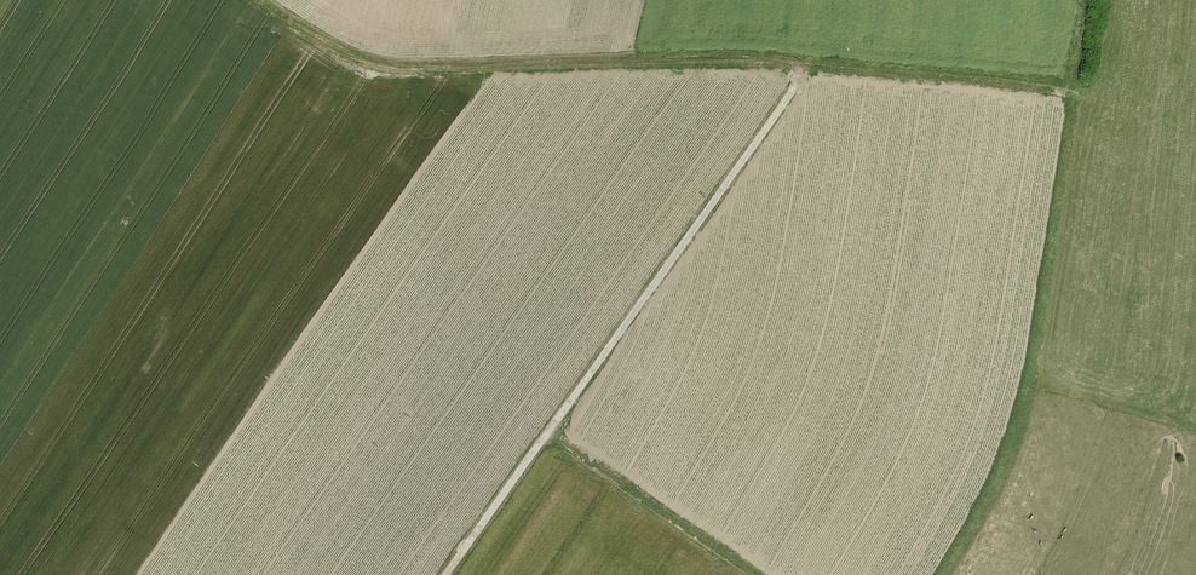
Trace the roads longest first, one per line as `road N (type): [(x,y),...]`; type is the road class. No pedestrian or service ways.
road 1 (track): [(448,574),(810,61)]
road 2 (track): [(283,0),(340,32),(395,50),(780,46),(810,61)]

